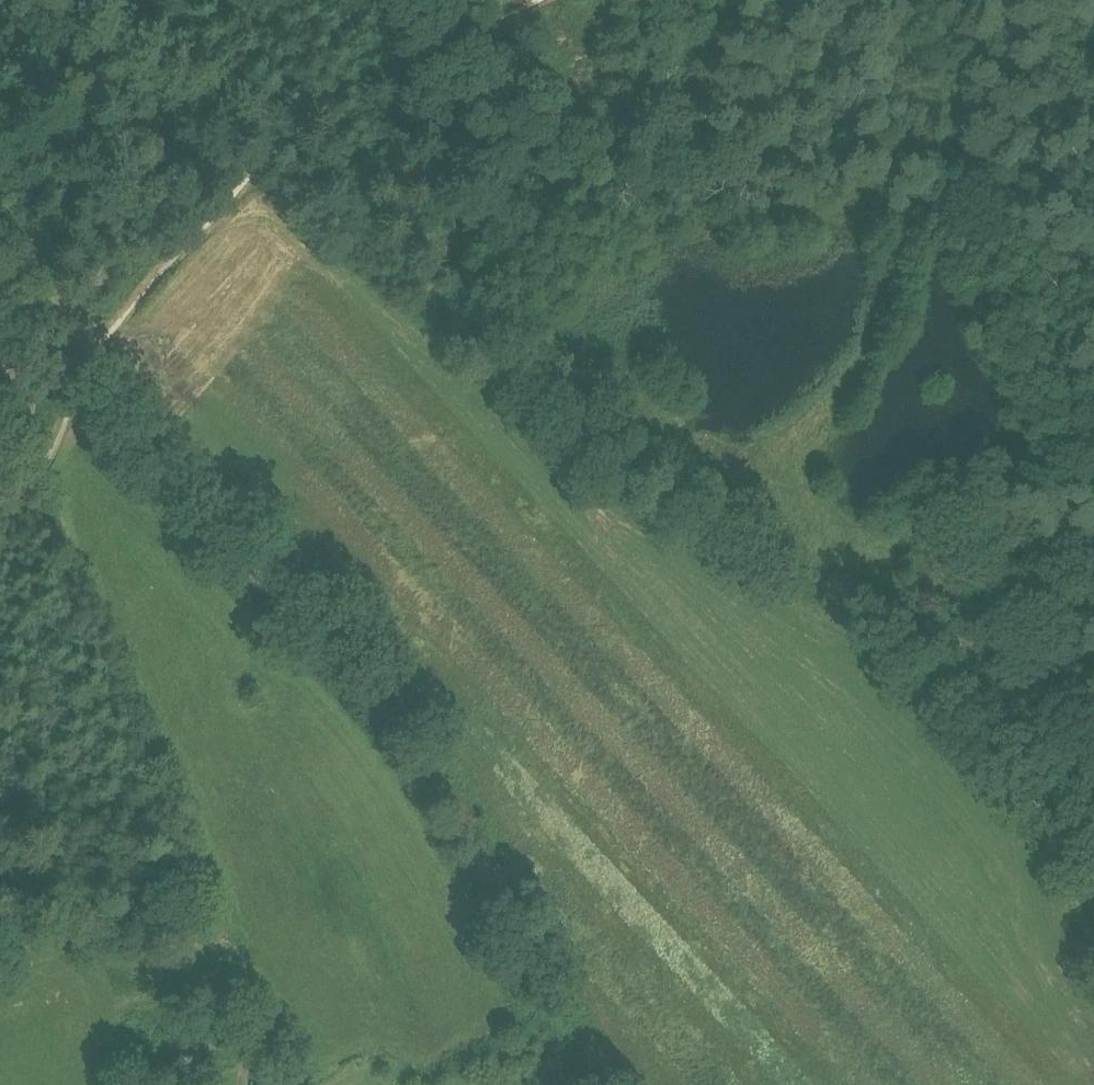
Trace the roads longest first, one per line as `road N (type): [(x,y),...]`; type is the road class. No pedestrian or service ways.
road 1 (track): [(0,224),(125,312)]

